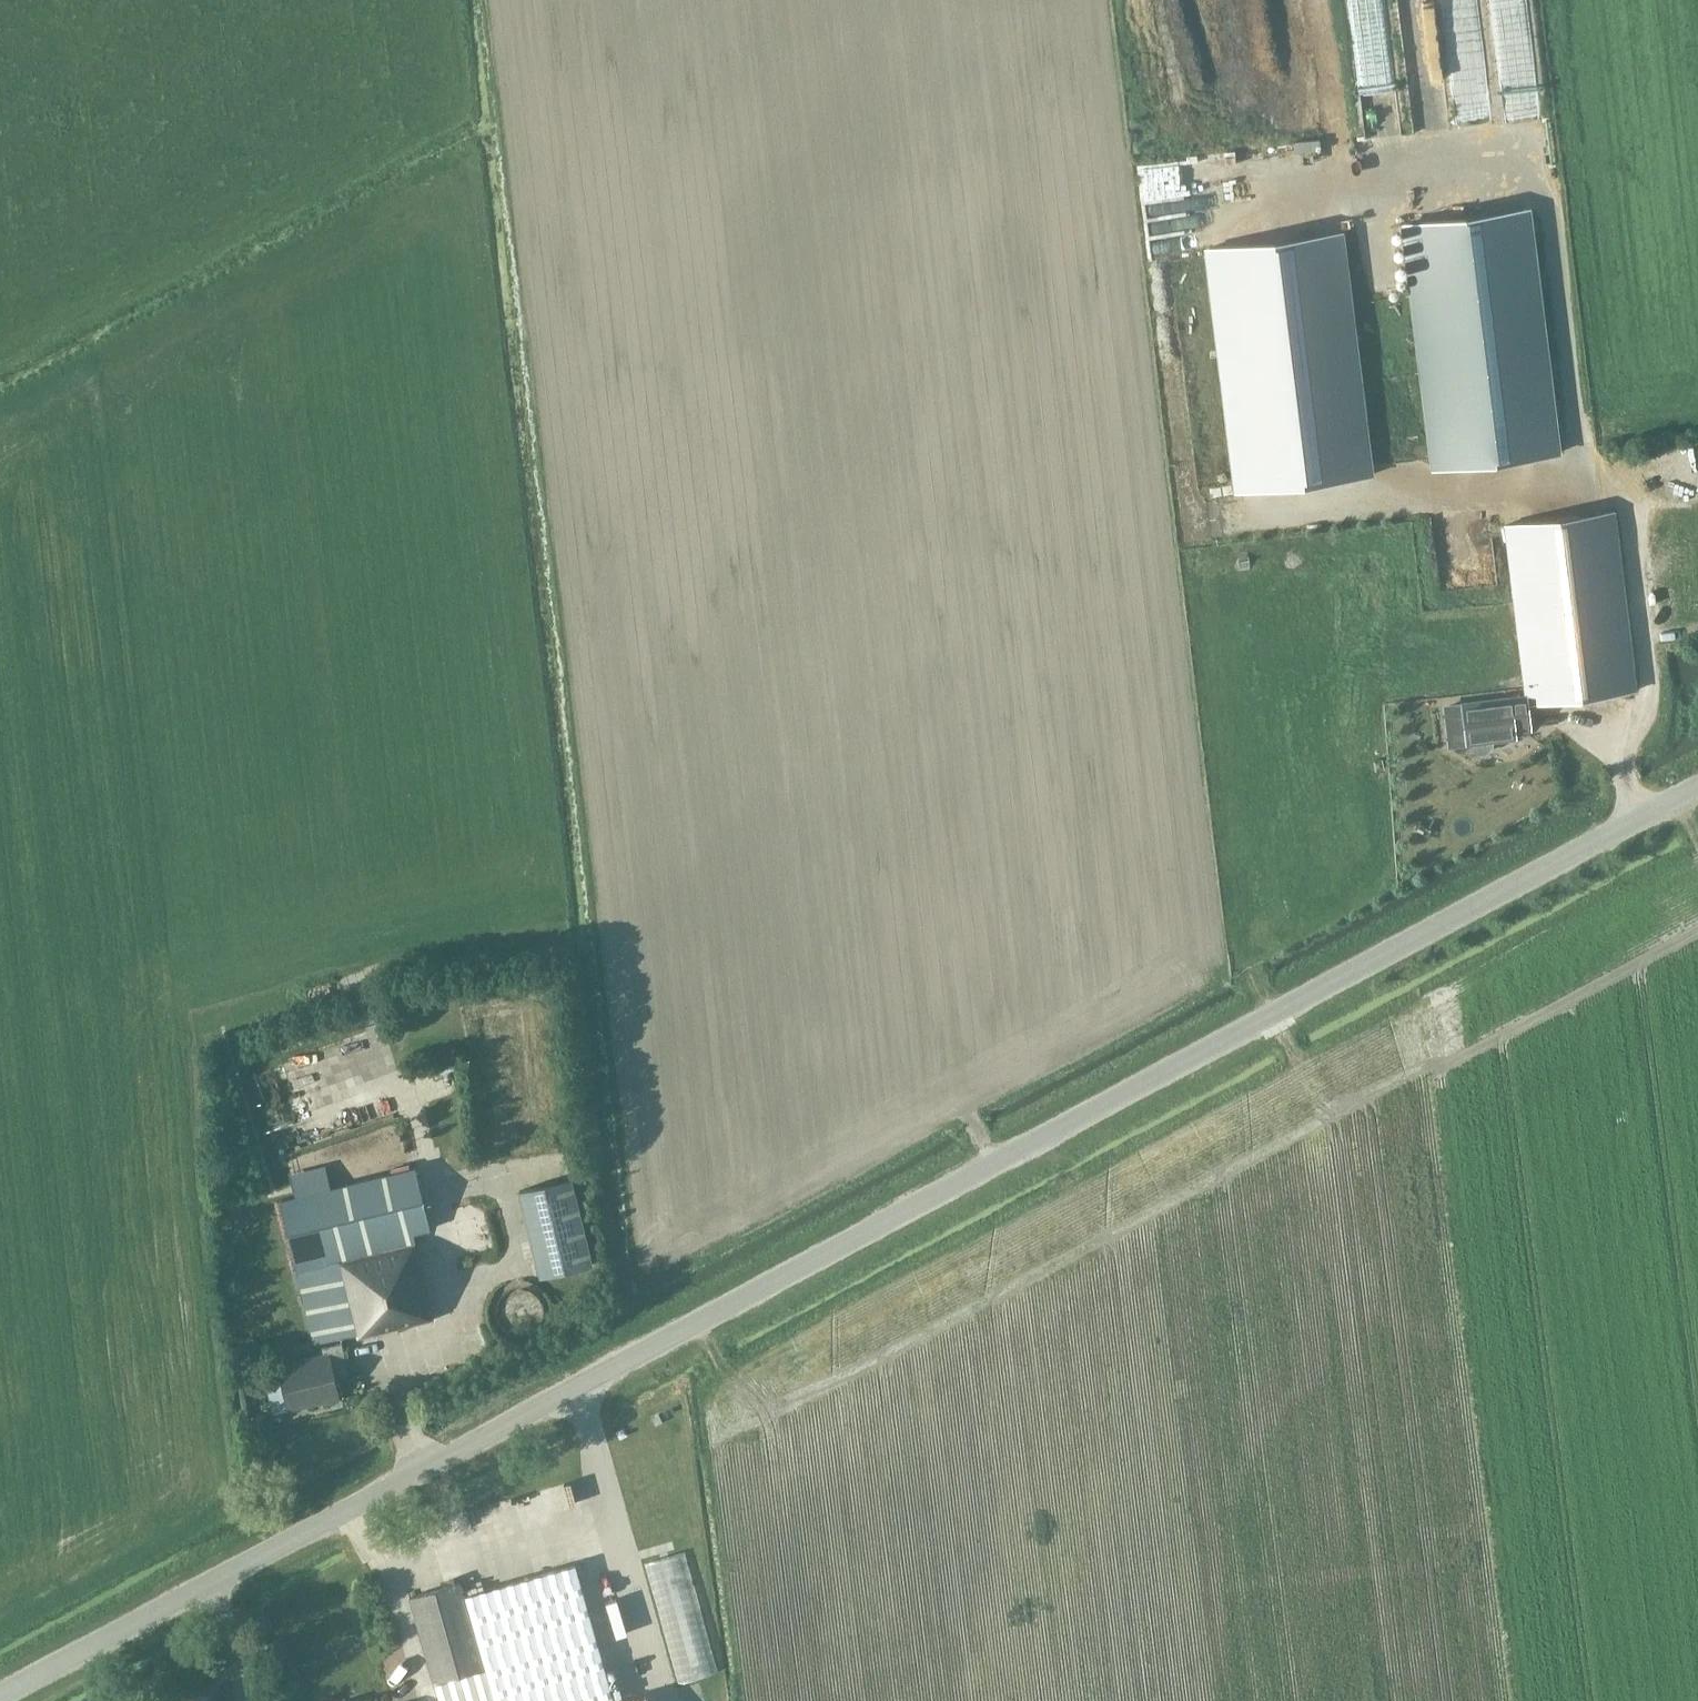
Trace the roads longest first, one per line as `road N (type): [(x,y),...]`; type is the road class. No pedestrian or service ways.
road 1 (unclassified): [(0,1700),(1697,785)]

